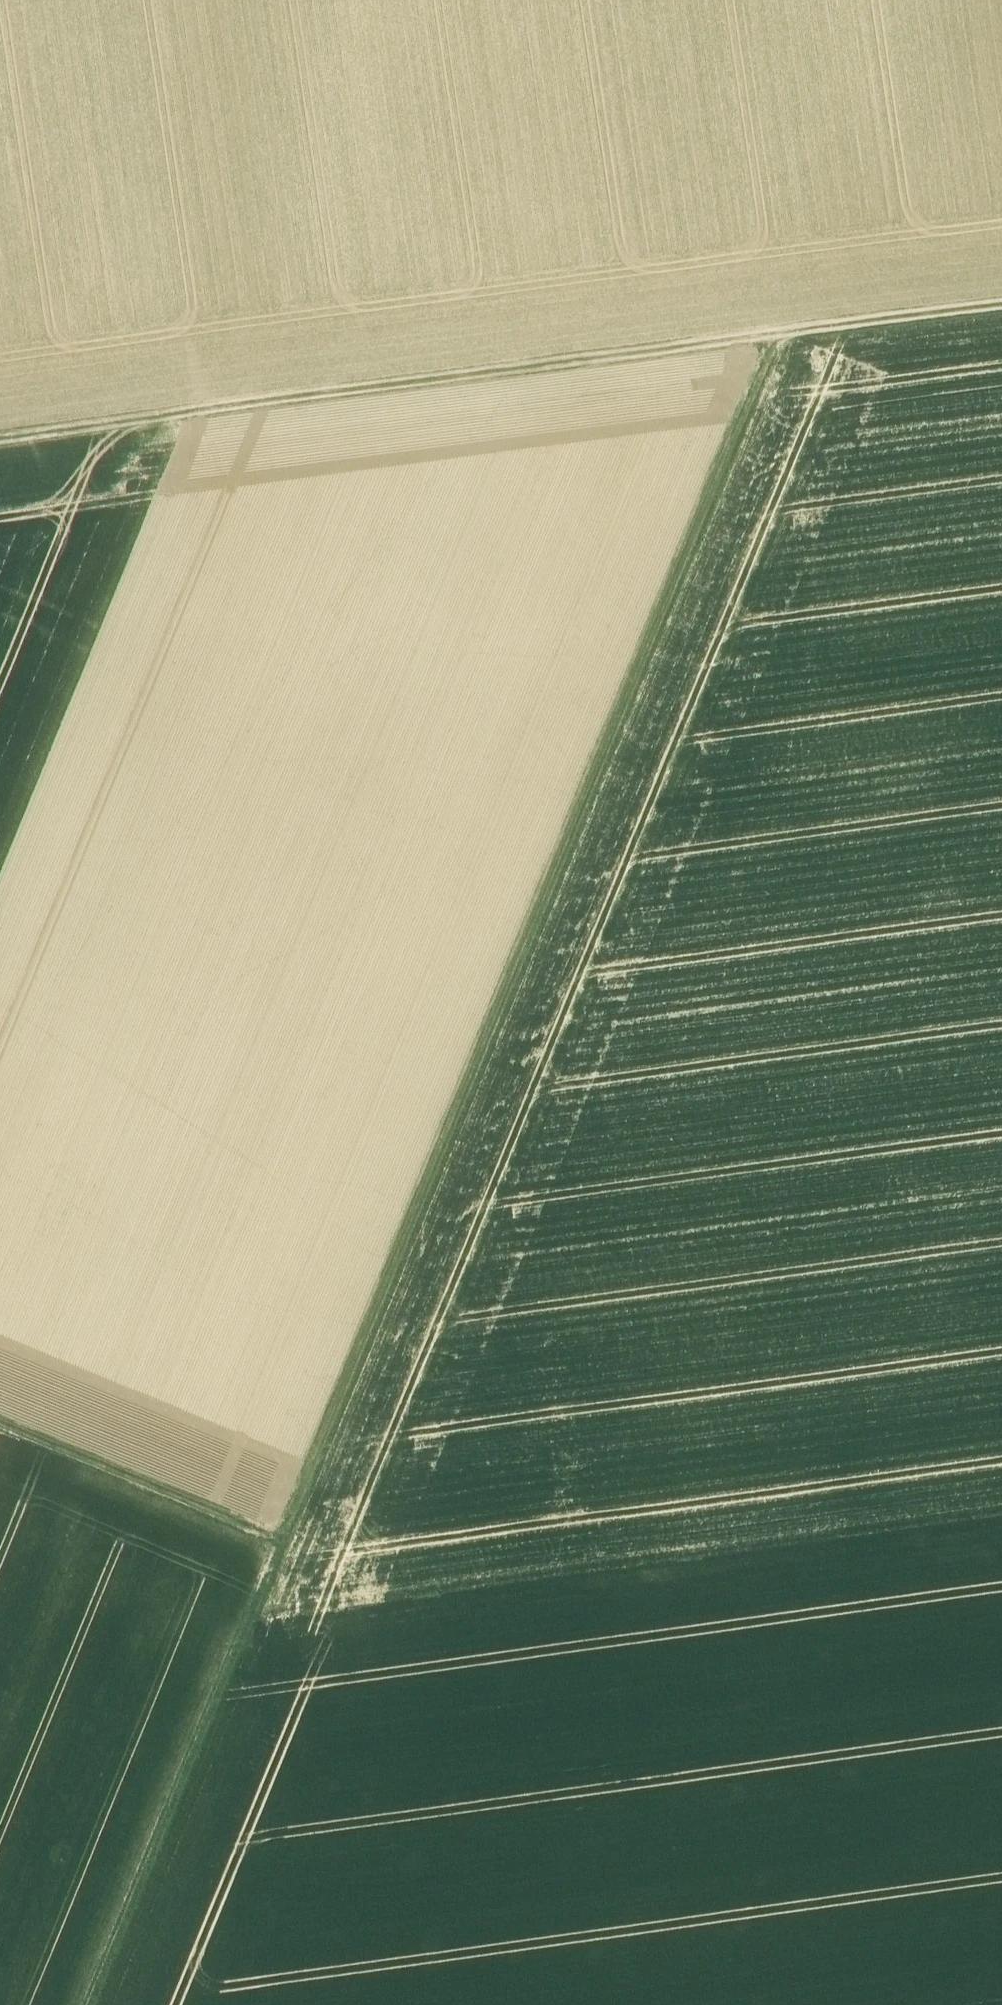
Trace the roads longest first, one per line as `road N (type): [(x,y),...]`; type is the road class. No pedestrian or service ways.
road 1 (track): [(771,334),(88,2004)]
road 2 (track): [(1001,306),(0,439)]
road 3 (track): [(0,1426),(278,1542)]

